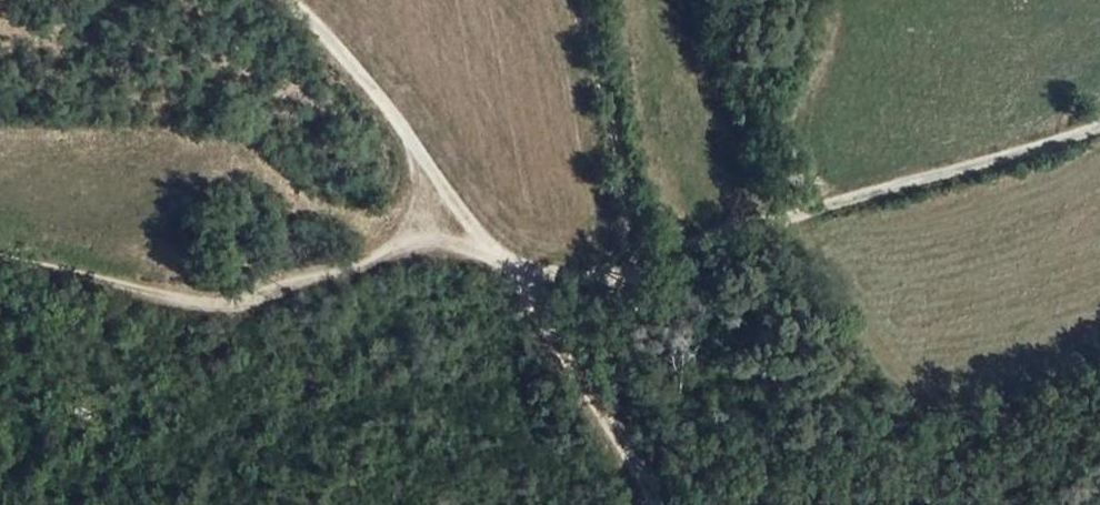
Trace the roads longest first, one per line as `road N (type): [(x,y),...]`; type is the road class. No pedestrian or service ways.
road 1 (track): [(0,260),(226,305),(393,252),(505,270)]
road 2 (track): [(638,277),(732,233),(1099,122)]
road 3 (track): [(283,0),(357,74),(505,270)]
road 4 (track): [(505,270),(648,504)]
road 5 (track): [(505,270),(638,277)]

